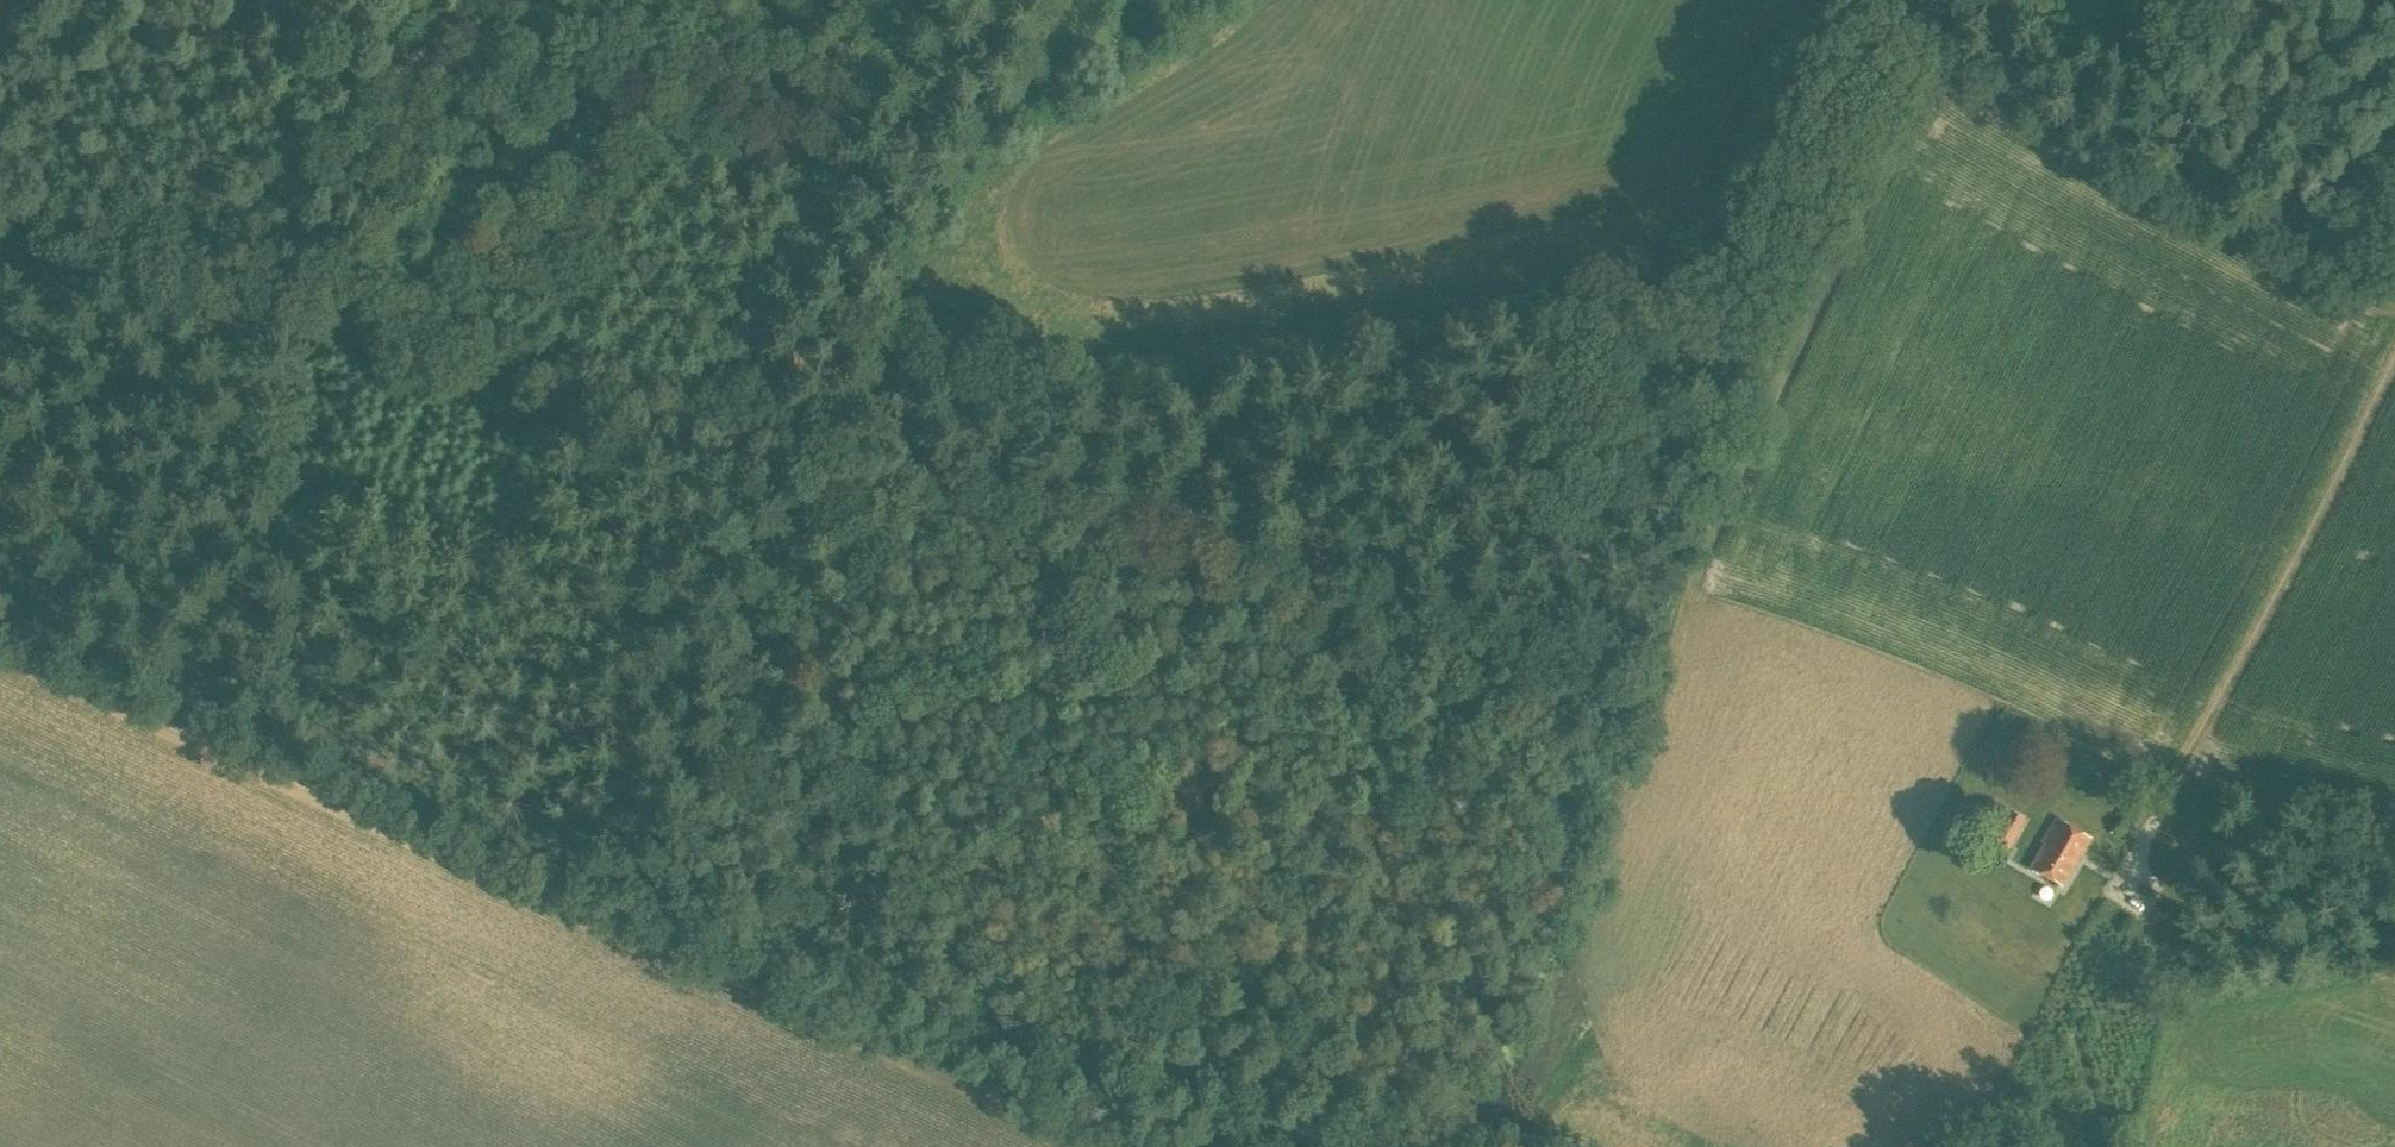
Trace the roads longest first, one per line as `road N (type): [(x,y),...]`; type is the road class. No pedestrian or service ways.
road 1 (track): [(0,213),(1651,690)]
road 2 (track): [(2394,365),(2132,870)]

